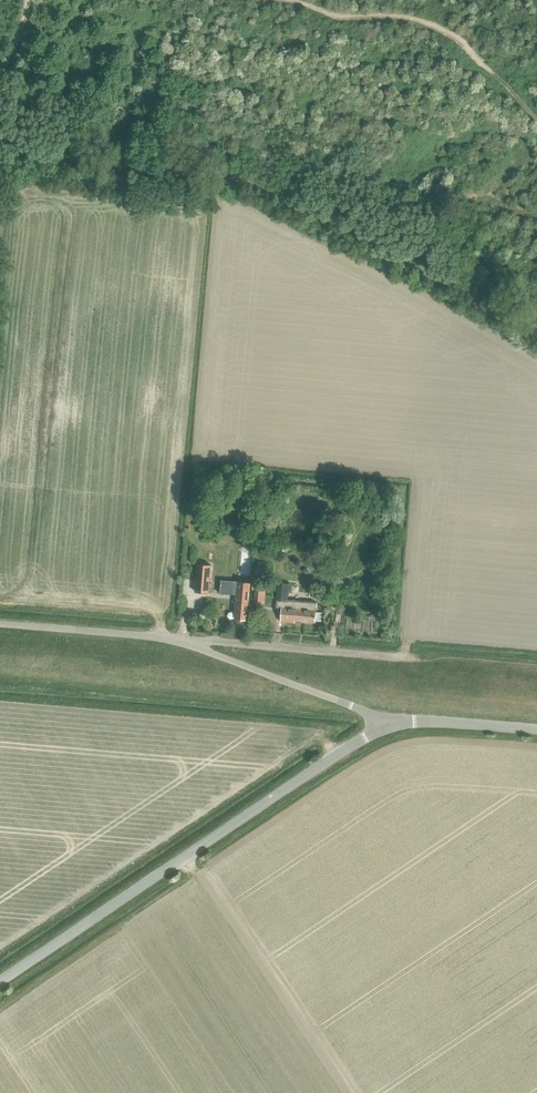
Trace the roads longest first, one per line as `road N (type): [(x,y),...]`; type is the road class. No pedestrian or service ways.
road 1 (unclassified): [(0,981),(387,724)]
road 2 (unclassified): [(405,657),(189,638)]
road 3 (unclassified): [(387,724),(189,638)]
road 4 (unclassified): [(189,638),(0,621)]
road 5 (unclassified): [(387,724),(536,730)]

